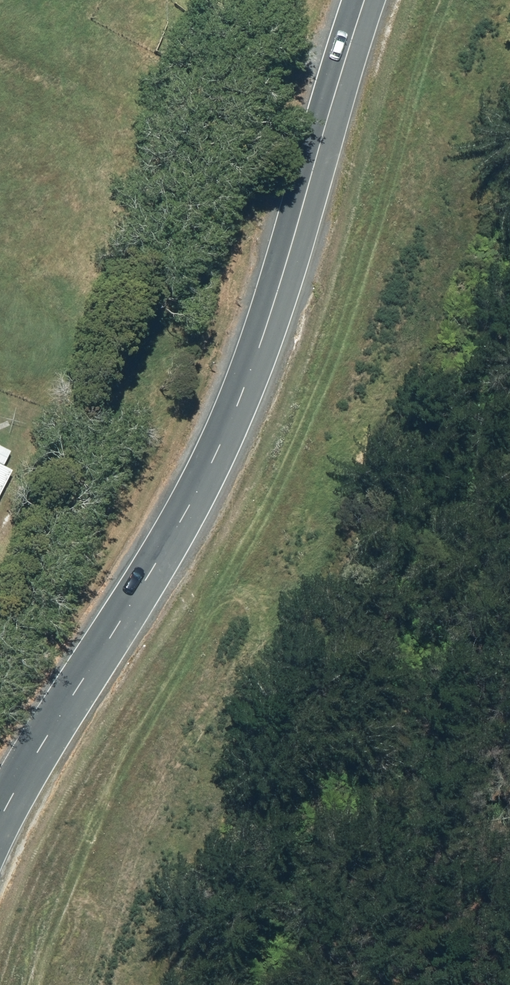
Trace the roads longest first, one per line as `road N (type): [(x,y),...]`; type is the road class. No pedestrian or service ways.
road 1 (track): [(33,984),(69,872),(291,453),(459,0)]
road 2 (tertiary): [(369,0),(223,413),(14,815),(0,856)]

